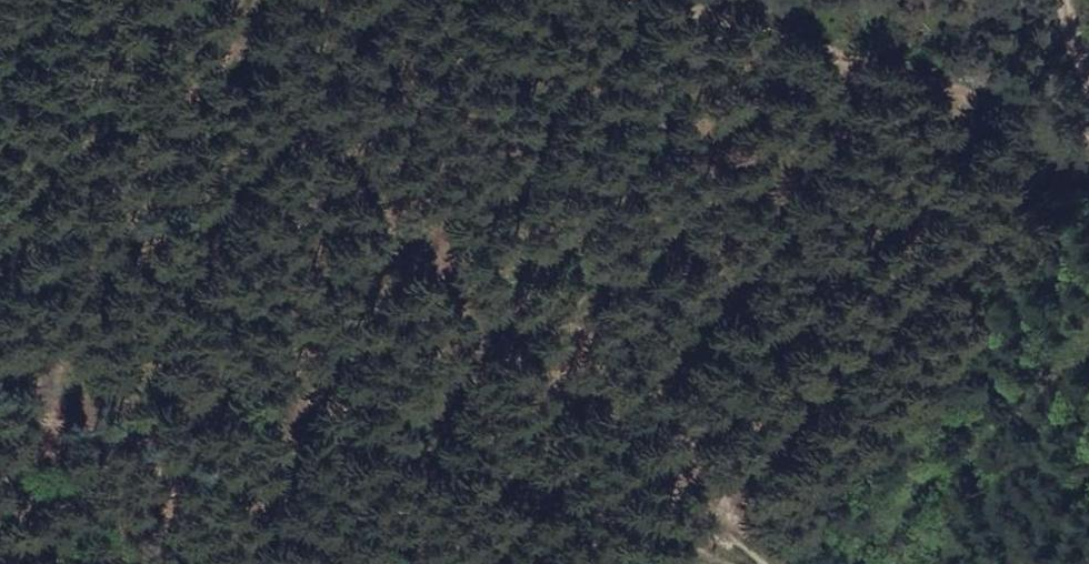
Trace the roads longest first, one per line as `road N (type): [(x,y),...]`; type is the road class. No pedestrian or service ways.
road 1 (track): [(771,563),(632,467),(446,318),(241,120),(196,0)]
road 2 (track): [(0,397),(267,435),(766,555)]
road 3 (track): [(685,0),(1088,148)]

